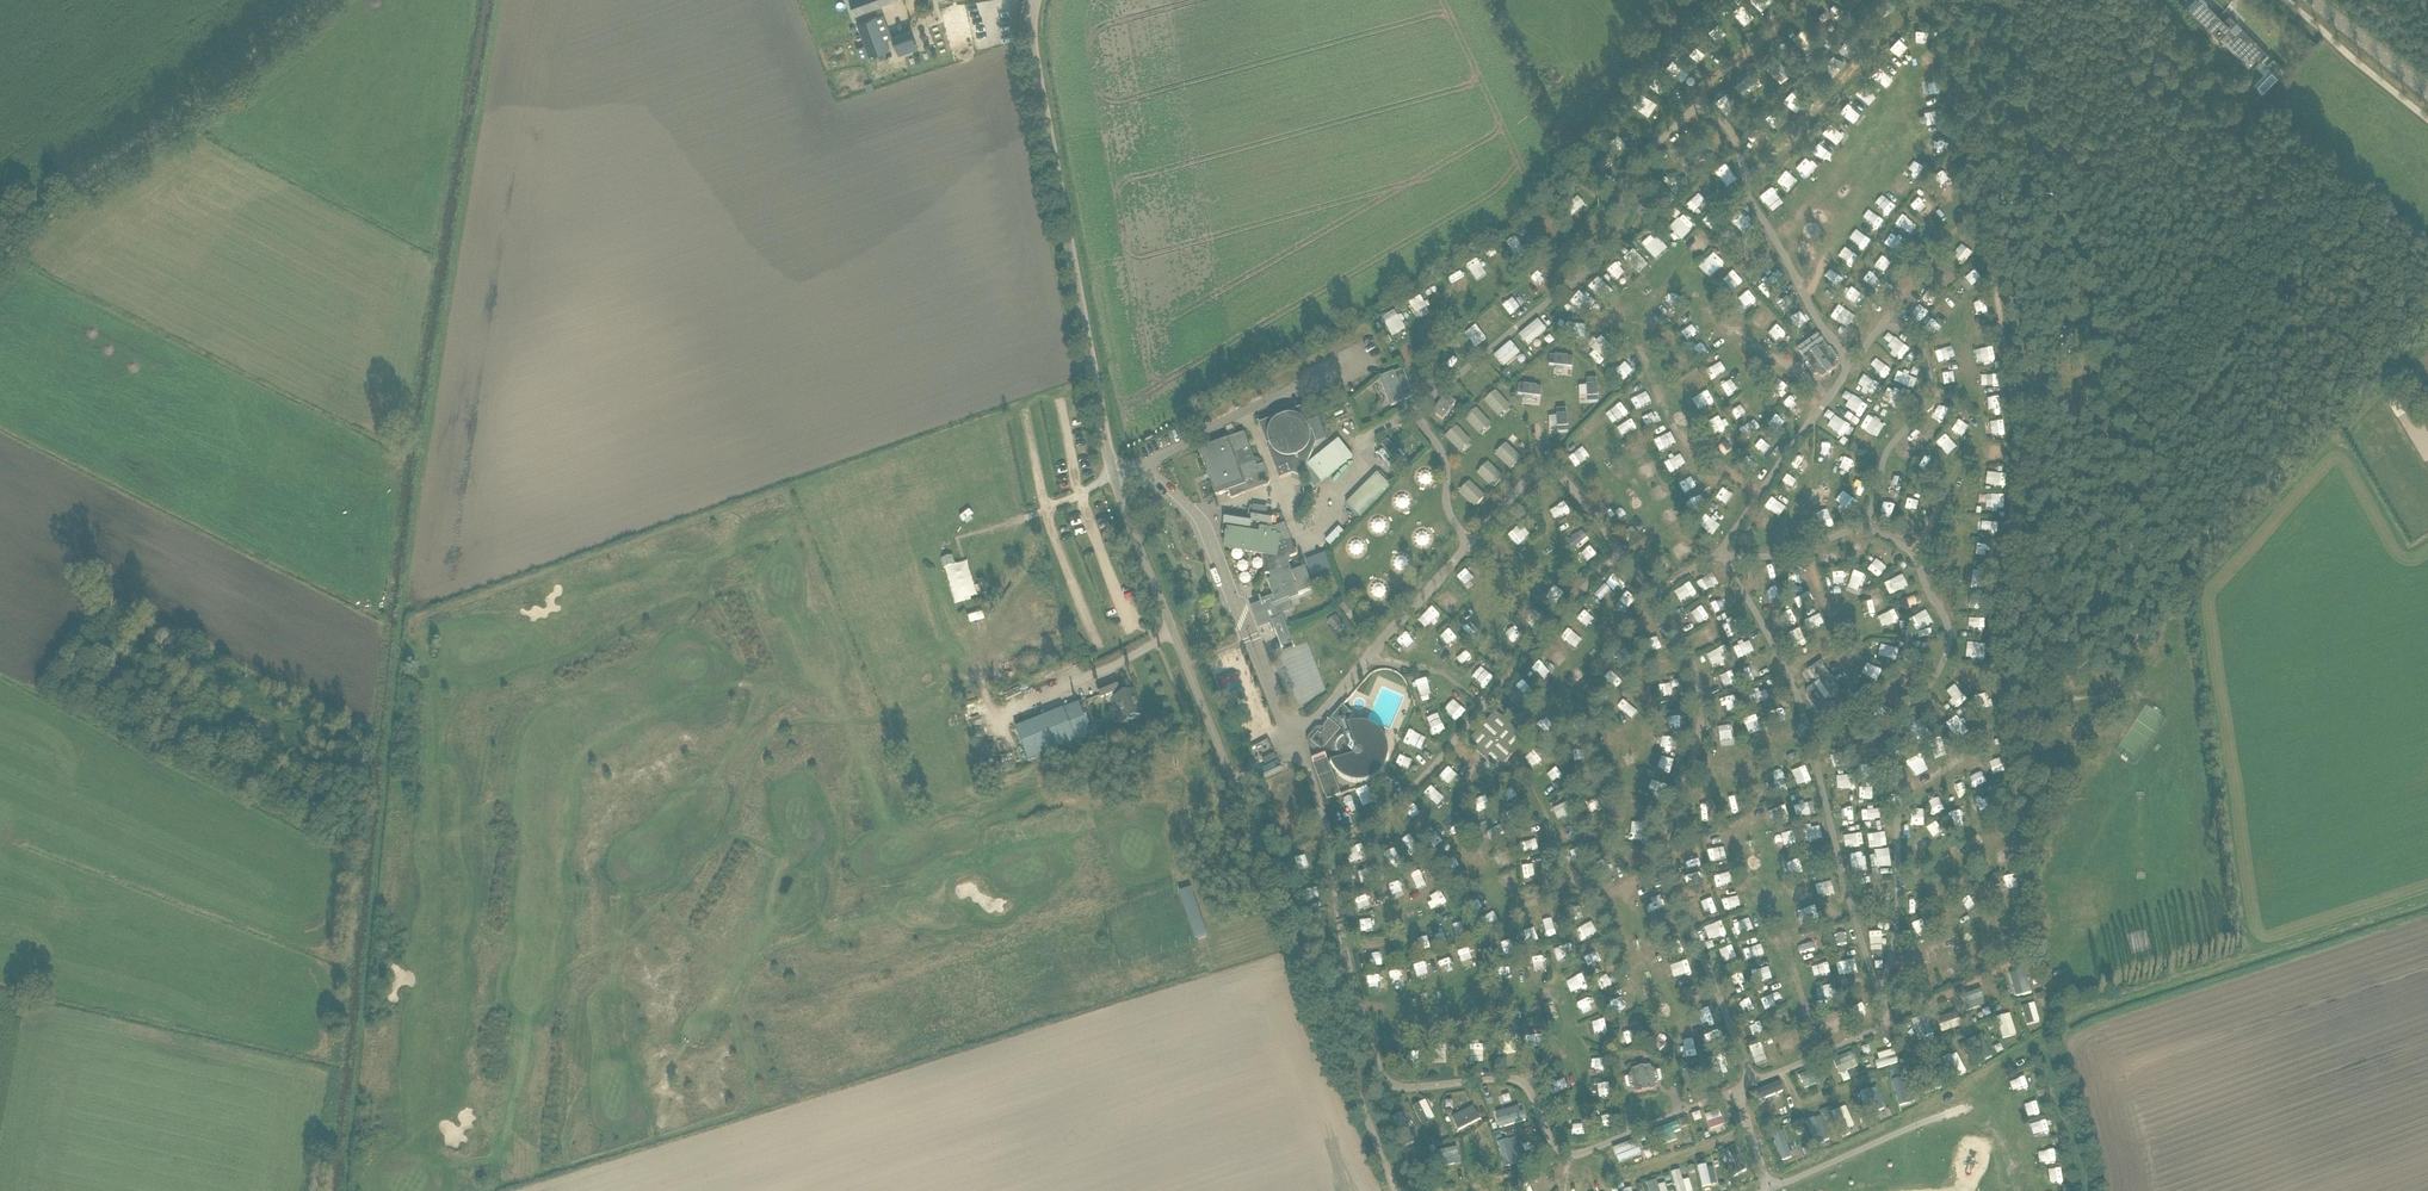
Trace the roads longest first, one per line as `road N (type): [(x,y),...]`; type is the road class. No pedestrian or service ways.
road 1 (unclassified): [(1395,1190),(1112,473),(1038,88),(1033,0)]
road 2 (track): [(1883,1031),(2040,952),(2031,841),(1996,665),(2014,410),(1964,92),(1958,0)]
road 3 (unclassified): [(0,254),(47,204),(308,0)]
road 4 (track): [(1582,1151),(1591,1168),(1625,1176),(1708,1147),(1743,1120)]
road 5 (track): [(1747,181),(1871,48)]
road 6 (track): [(1877,330),(1982,199)]
road 7 (tertiary): [(2427,93),(2312,0)]
road 8 (track): [(1704,97),(1794,0)]

